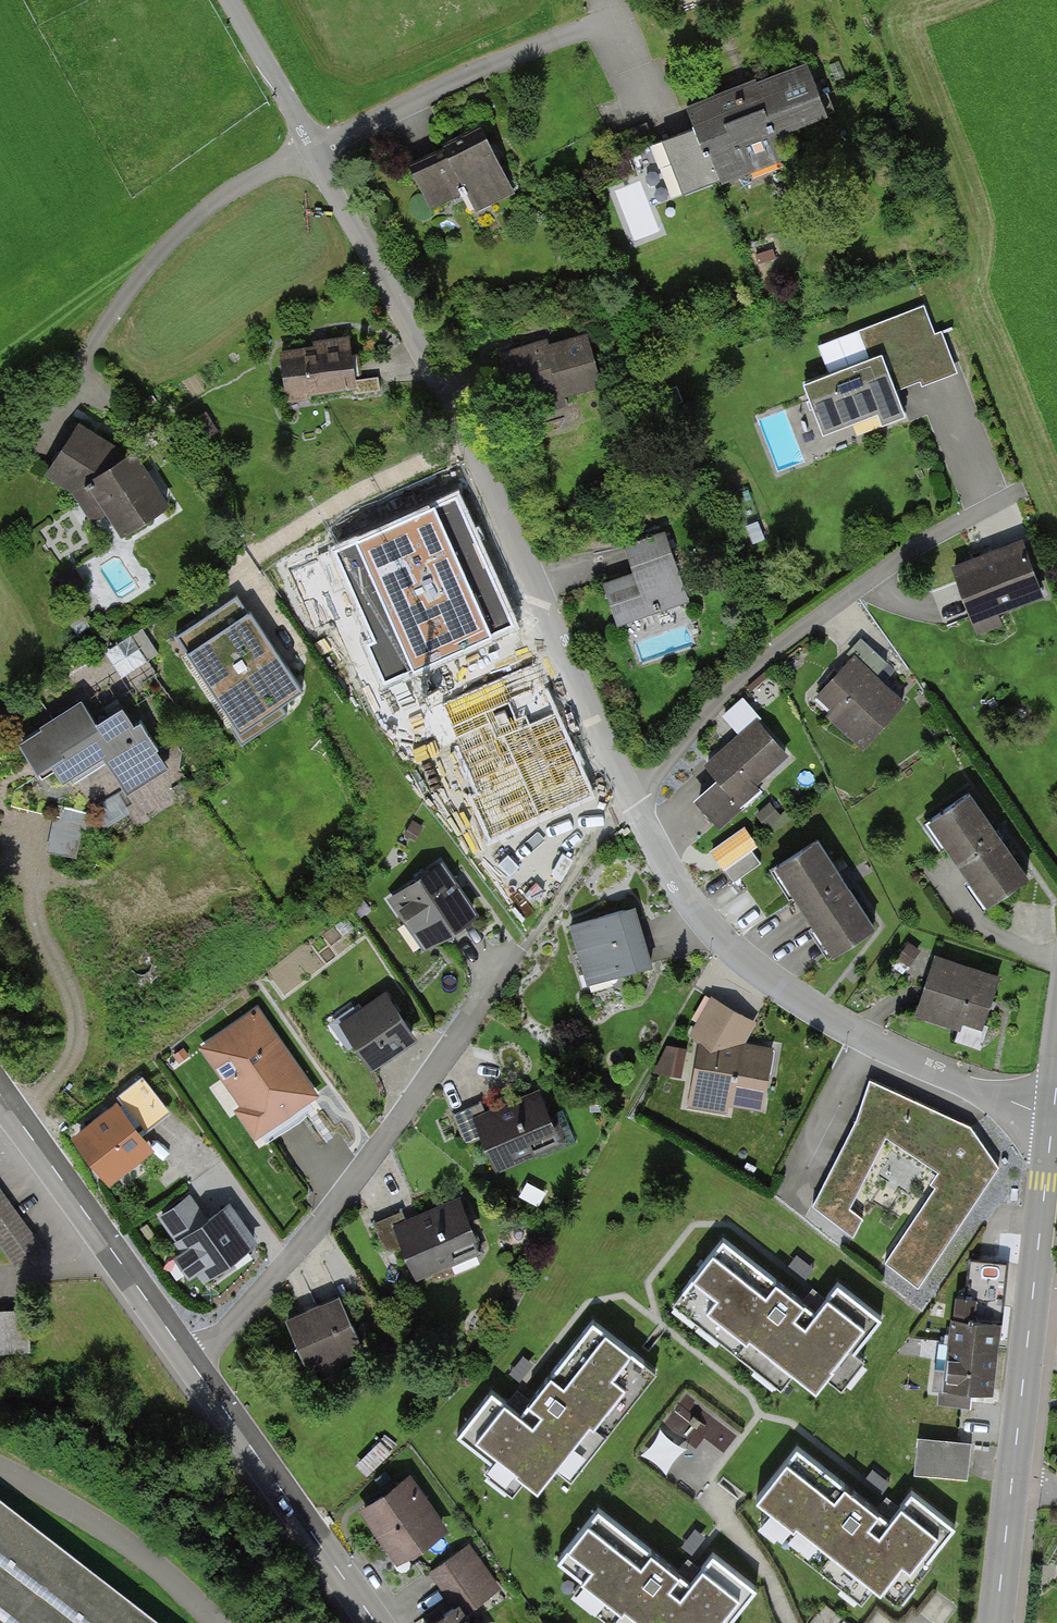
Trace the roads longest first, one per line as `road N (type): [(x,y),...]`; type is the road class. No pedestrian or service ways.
road 1 (residential): [(633,805),(442,380),(306,146)]
road 2 (residential): [(1054,1109),(1034,1111),(914,1061),(773,981),(726,945),(688,899),(633,805)]
road 3 (residential): [(191,1363),(345,1191),(514,950)]
road 4 (residential): [(633,805),(700,722),(773,652),(936,535),(1012,494)]
road 5 (tertiary): [(1014,1472),(1054,1109)]
road 6 (tertiary): [(191,1363),(0,1096)]
road 7 (tertiary): [(375,1622),(191,1363)]
road 8 (track): [(306,146),(223,0)]
road 9 (tertiary): [(996,1622),(1014,1472)]

